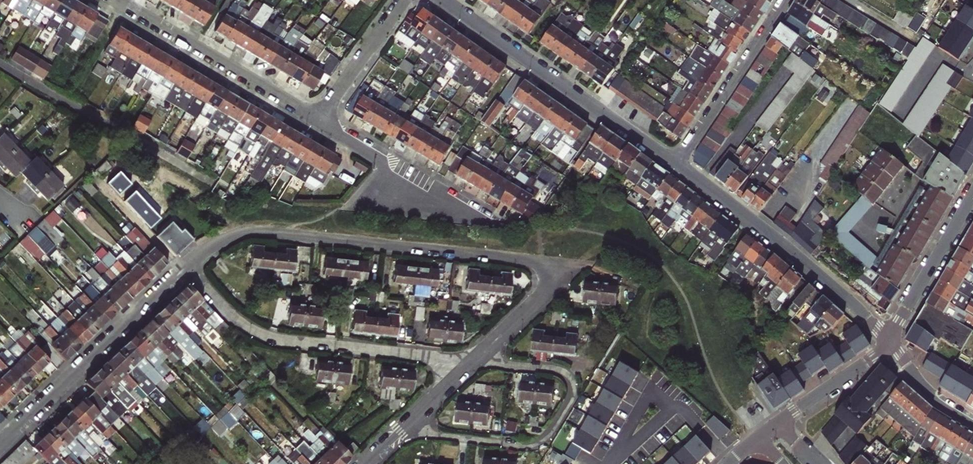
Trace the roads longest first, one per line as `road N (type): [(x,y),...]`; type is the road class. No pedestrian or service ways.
road 1 (residential): [(474,362),(571,265),(256,232),(214,244),(185,267)]
road 2 (residential): [(185,267),(239,322),(269,337),(474,362)]
road 3 (residential): [(401,431),(527,446),(541,441),(570,396),(565,376),(474,362)]
road 4 (residential): [(674,165),(444,0)]
road 5 (residential): [(888,342),(674,165)]
road 6 (residential): [(185,267),(0,443)]
road 7 (residential): [(115,0),(320,123)]
road 8 (residential): [(0,64),(206,180)]
road 9 (residential): [(785,0),(674,165)]
road 10 (residential): [(320,123),(384,161),(390,182),(423,203),(483,221)]
road 11 (residential): [(972,200),(888,342)]
road 12 (residential): [(320,123),(406,0)]
road 13 (residential): [(888,342),(778,423)]
road 14 (residential): [(972,425),(929,393),(888,342)]

